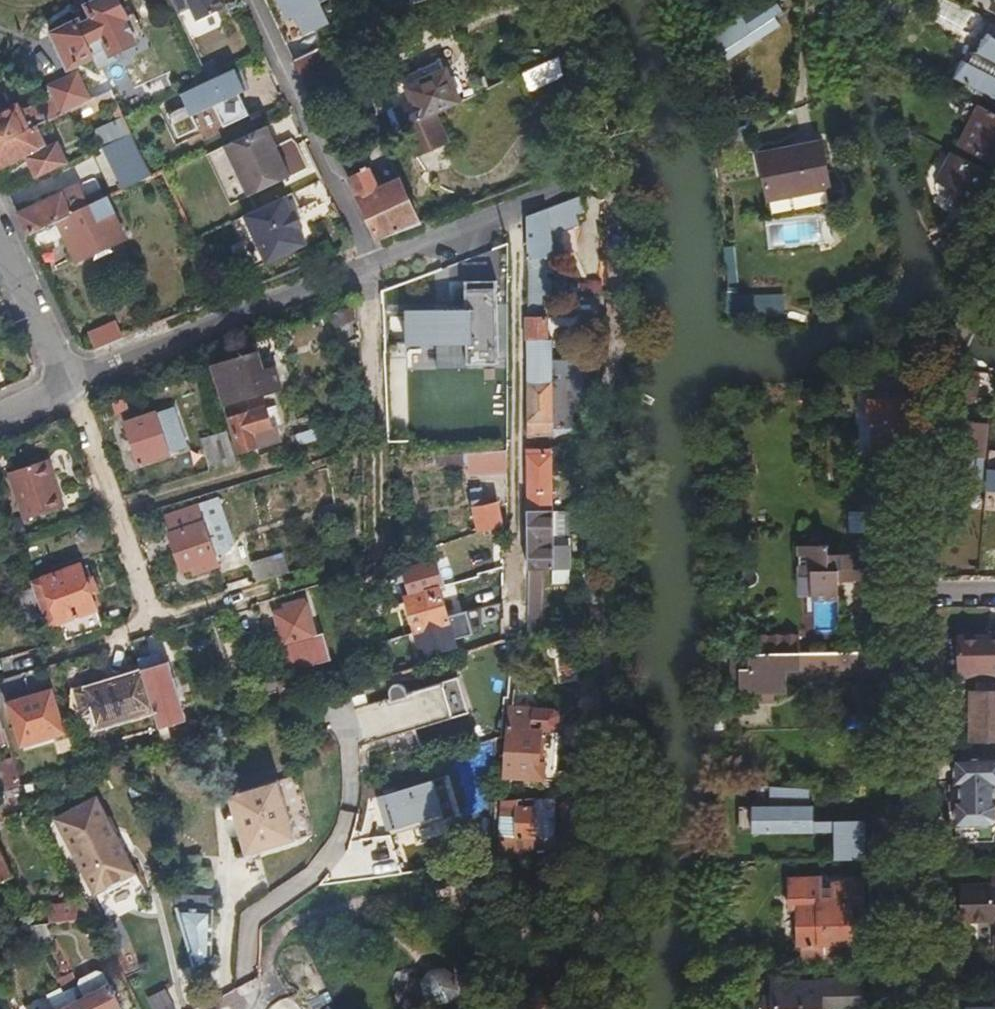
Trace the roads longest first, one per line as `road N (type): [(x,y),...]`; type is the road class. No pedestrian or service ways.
road 1 (residential): [(70,385),(594,174)]
road 2 (residential): [(594,174),(612,200),(612,358),(595,426),(591,499),(608,649)]
road 3 (residential): [(908,597),(913,1008)]
road 4 (residential): [(994,266),(936,387),(908,597)]
road 5 (residential): [(555,0),(594,174)]
road 6 (residential): [(0,237),(70,385)]

